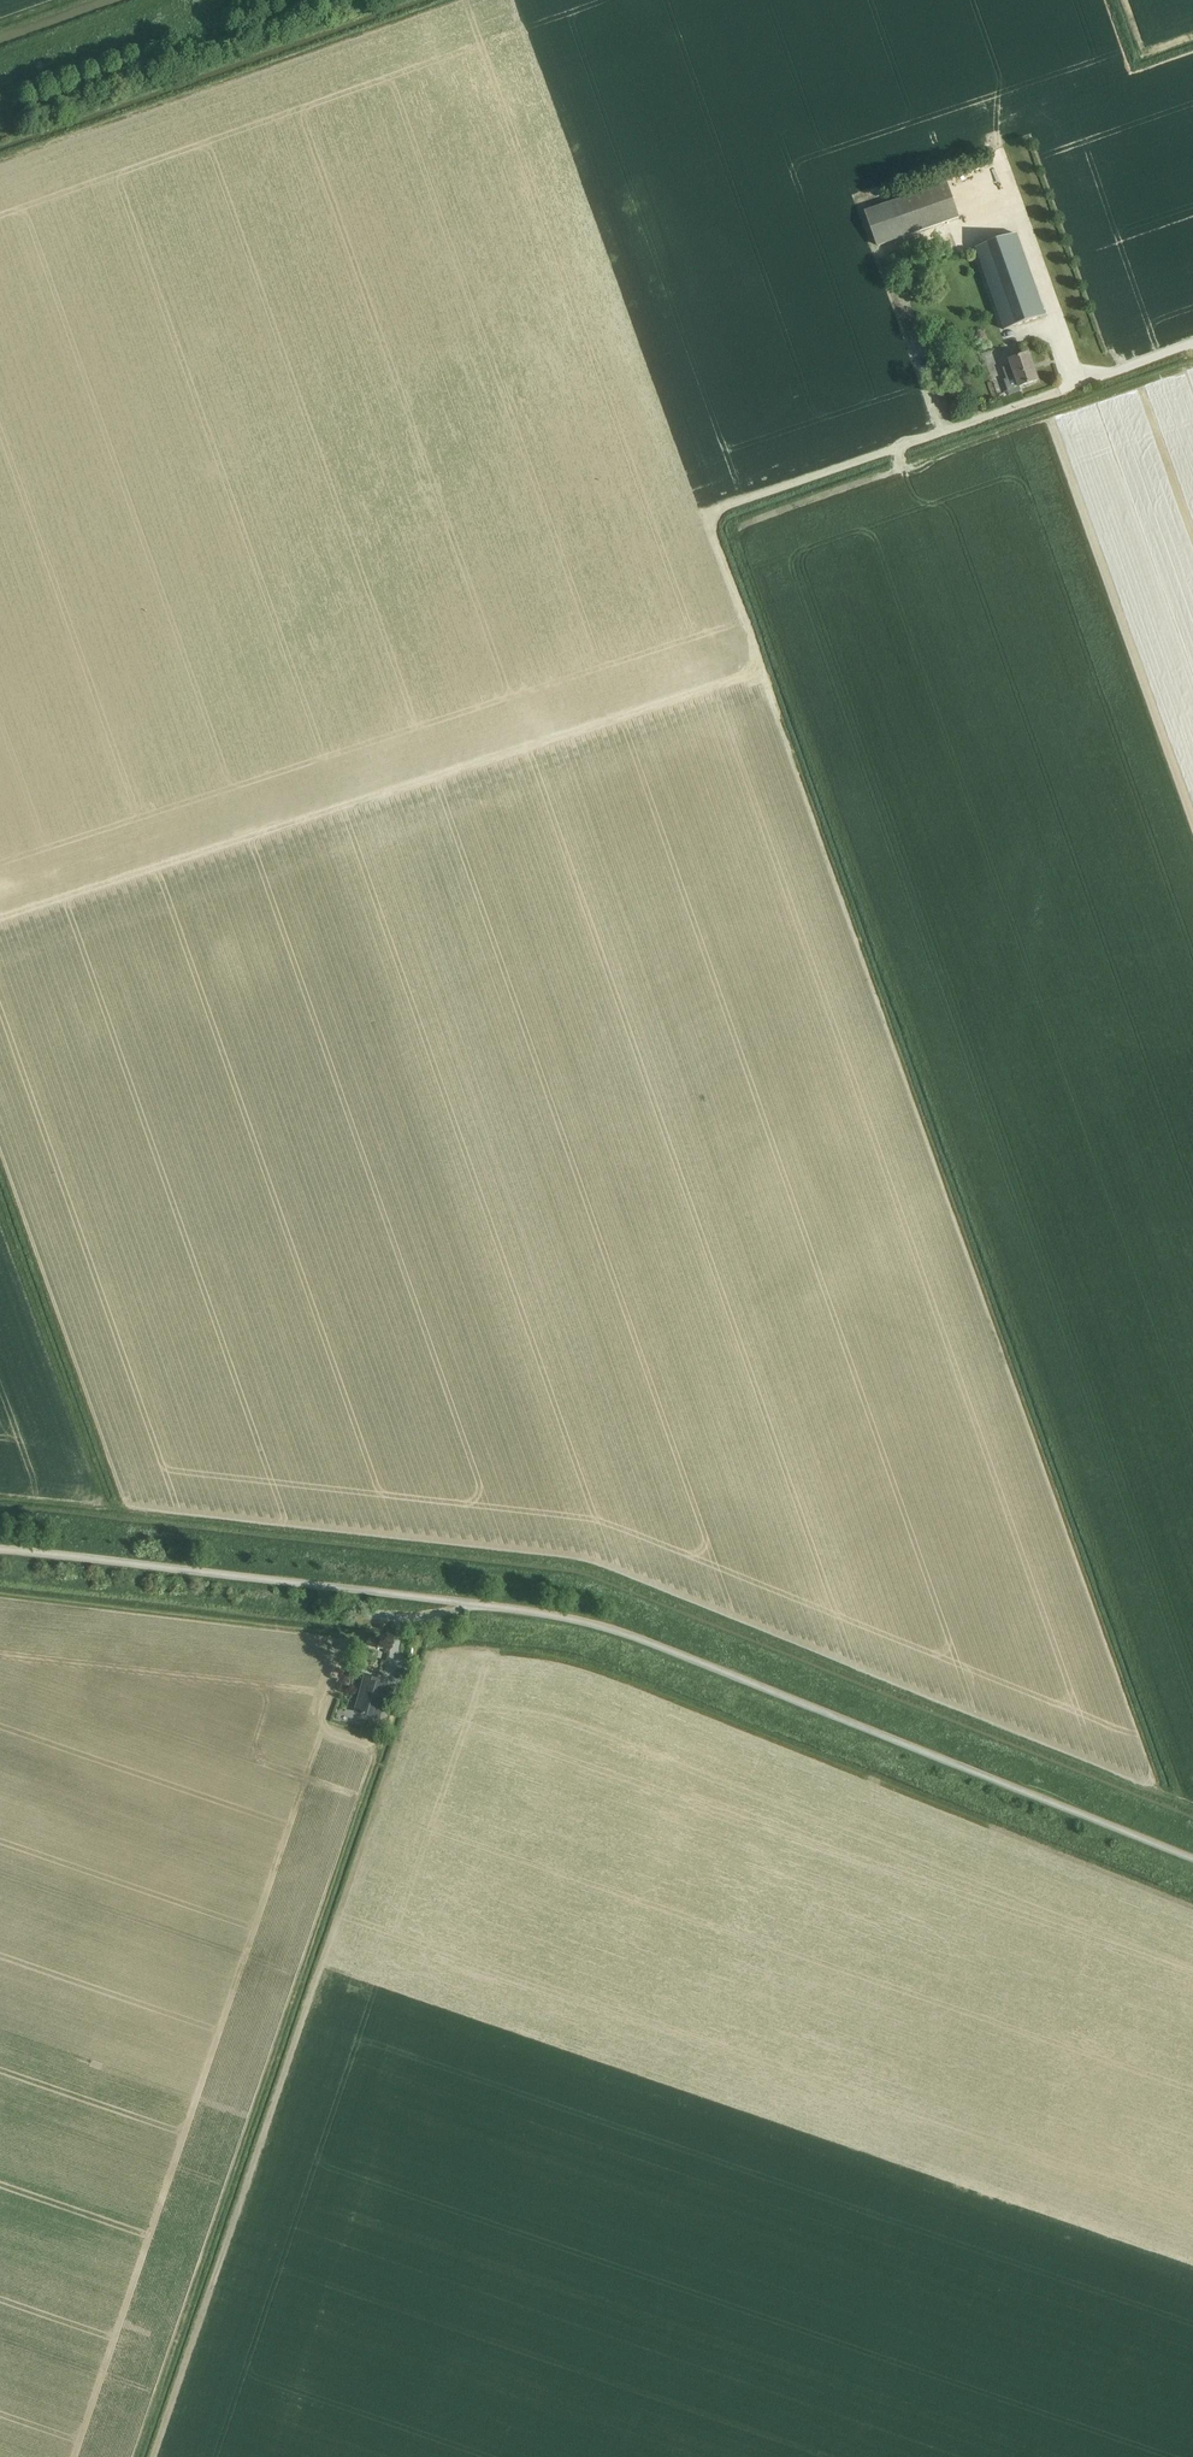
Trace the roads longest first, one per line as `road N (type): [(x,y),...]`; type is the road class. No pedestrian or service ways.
road 1 (unclassified): [(1192,1860),(579,1621),(0,1549)]

